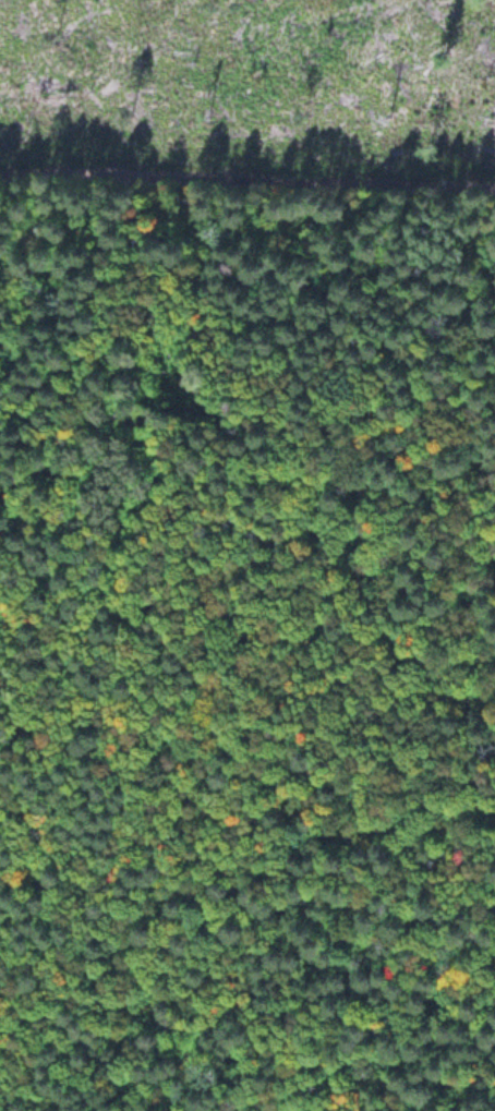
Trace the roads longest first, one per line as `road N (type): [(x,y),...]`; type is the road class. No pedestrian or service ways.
road 1 (track): [(494,184),(0,172)]

